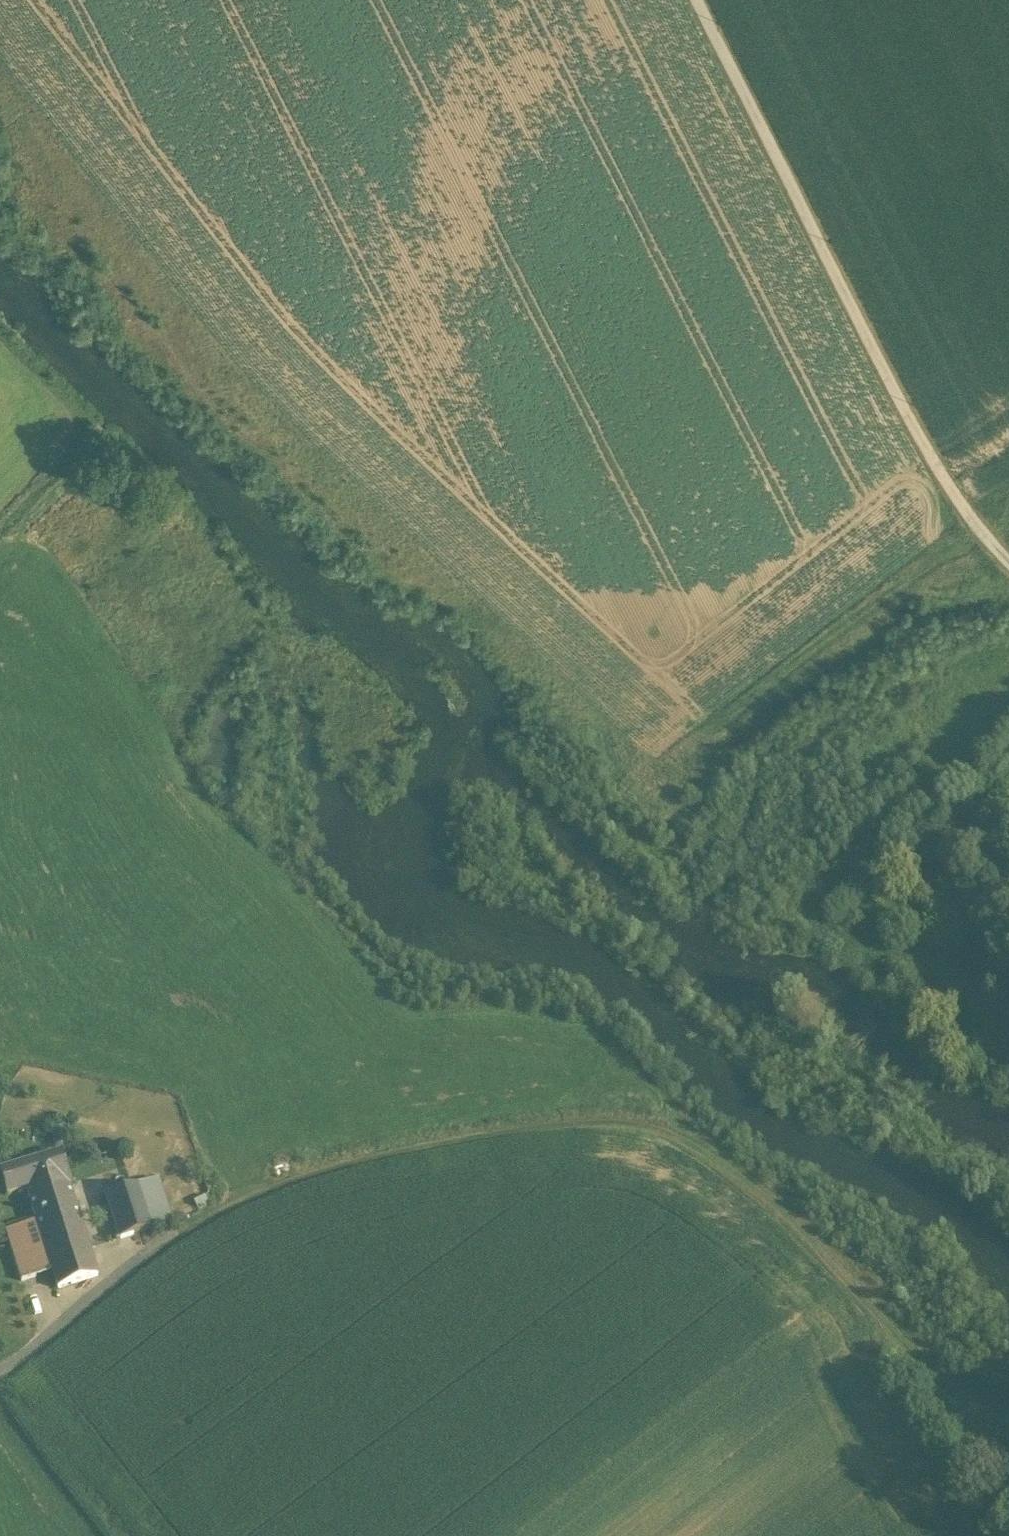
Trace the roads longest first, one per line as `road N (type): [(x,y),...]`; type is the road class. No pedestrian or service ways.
road 1 (track): [(710,0),(921,417),(1008,557)]

